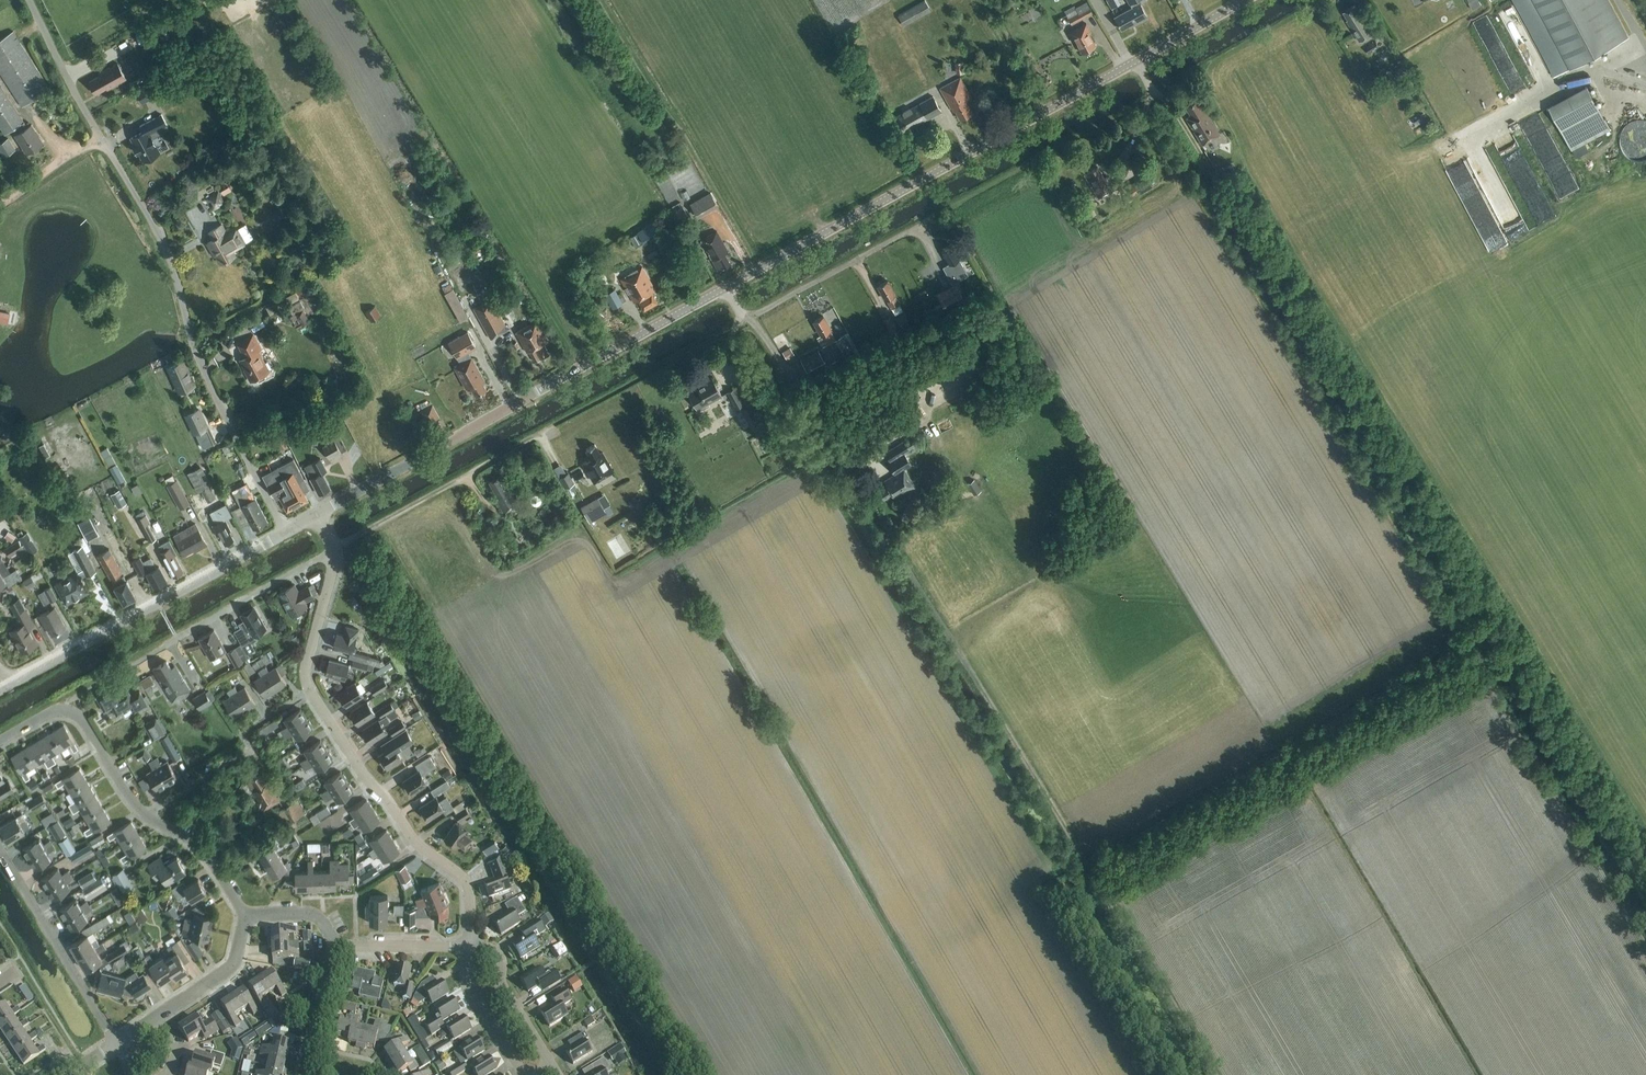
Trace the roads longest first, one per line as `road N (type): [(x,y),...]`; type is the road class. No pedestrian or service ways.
road 1 (track): [(1090,870),(751,319),(918,226)]
road 2 (track): [(1153,92),(1490,637)]
road 3 (unclassified): [(285,533),(194,349),(157,231),(28,0)]
road 4 (tertiary): [(314,517),(726,288)]
road 5 (tertiary): [(726,288),(1137,61)]
road 6 (residential): [(333,551),(308,685),(412,839),(465,880),(468,949)]
road 7 (residential): [(244,919),(201,851),(135,806),(74,714),(51,713),(0,742)]
road 8 (tertiary): [(8,686),(285,533)]
road 9 (track): [(1490,637),(1645,892)]
road 10 (track): [(331,547),(532,438),(544,441),(556,463)]
road 11 (track): [(1214,1074),(1095,878)]
road 12 (unclassified): [(113,1041),(0,850)]
road 13 (residential): [(169,643),(333,551)]
road 14 (residential): [(468,949),(498,954),(500,983),(551,1064)]
road 15 (residential): [(525,1074),(473,999),(468,949)]
road 16 (residential): [(244,919),(227,973),(160,1014)]
road 17 (residential): [(468,949),(335,944)]
road 18 (residential): [(308,1074),(335,944)]
road 19 (tertiary): [(1137,61),(1242,0)]

